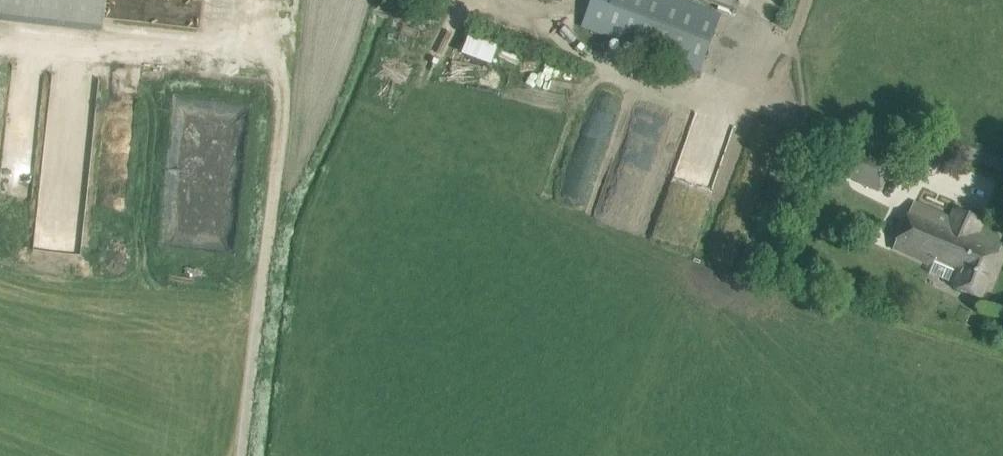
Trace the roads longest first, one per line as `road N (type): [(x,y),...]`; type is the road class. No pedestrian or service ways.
road 1 (track): [(245,455),(287,72),(224,56)]

